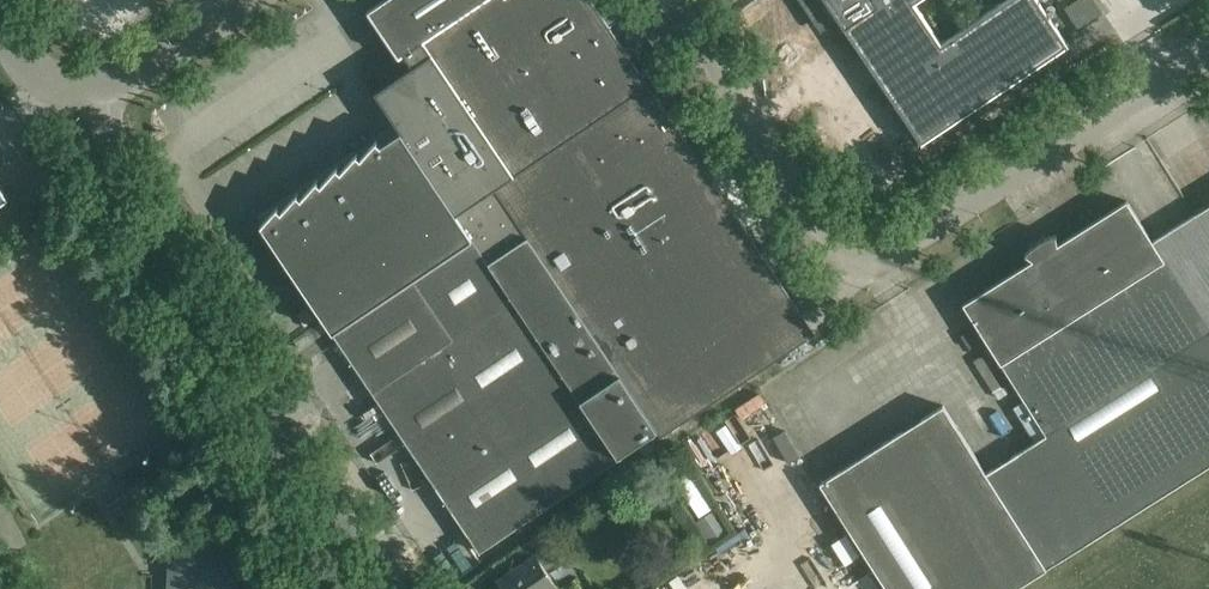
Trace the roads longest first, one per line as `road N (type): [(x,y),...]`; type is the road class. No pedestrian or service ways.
road 1 (unclassified): [(1208,50),(924,230),(890,249),(862,251),(824,231),(669,2)]
road 2 (unclassified): [(382,588),(122,206),(90,100)]
road 3 (unclassified): [(90,100),(248,0)]

